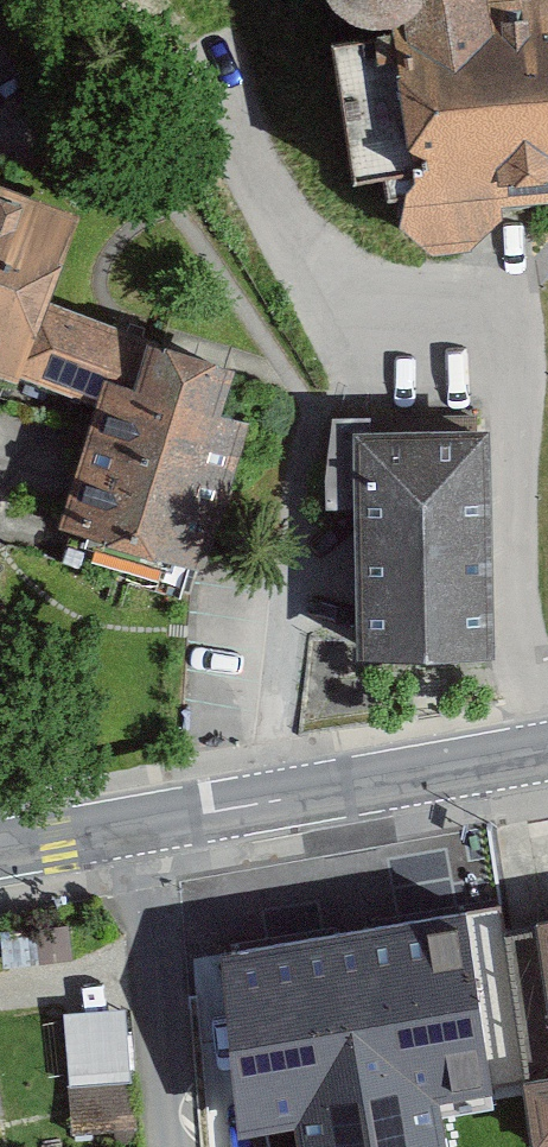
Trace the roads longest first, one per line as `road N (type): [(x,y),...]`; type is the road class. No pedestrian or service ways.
road 1 (tertiary): [(140,821),(547,751)]
road 2 (residential): [(140,821),(167,1146)]
road 3 (tertiary): [(0,846),(140,821)]

